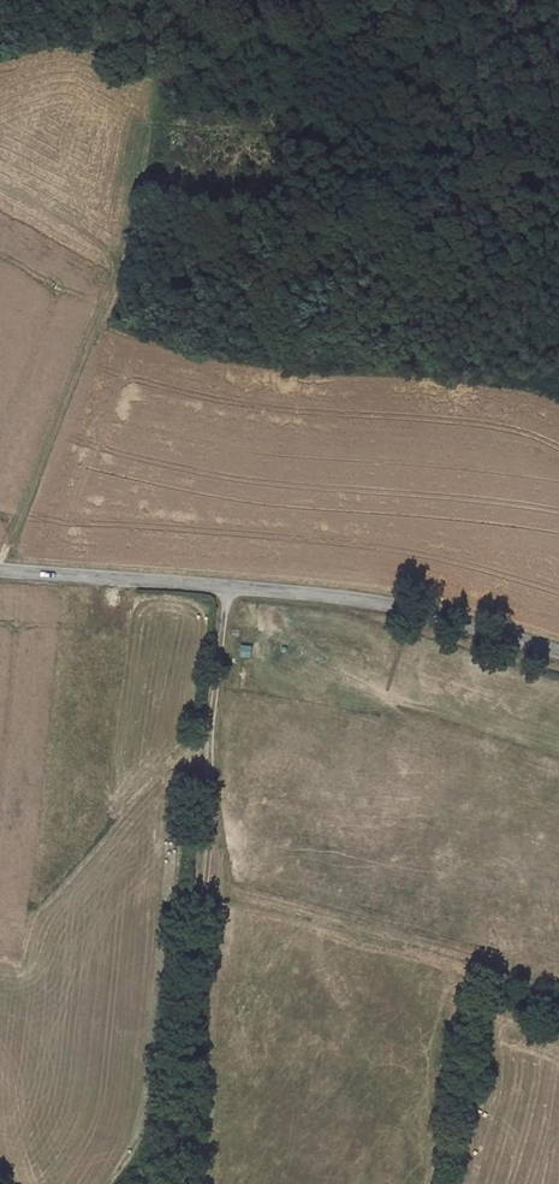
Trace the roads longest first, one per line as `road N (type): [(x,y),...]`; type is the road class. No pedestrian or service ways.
road 1 (track): [(227,587),(211,727),(196,1123),(178,1183)]
road 2 (unclassified): [(558,654),(345,597),(0,571)]
road 3 (track): [(107,254),(112,285),(0,570)]

